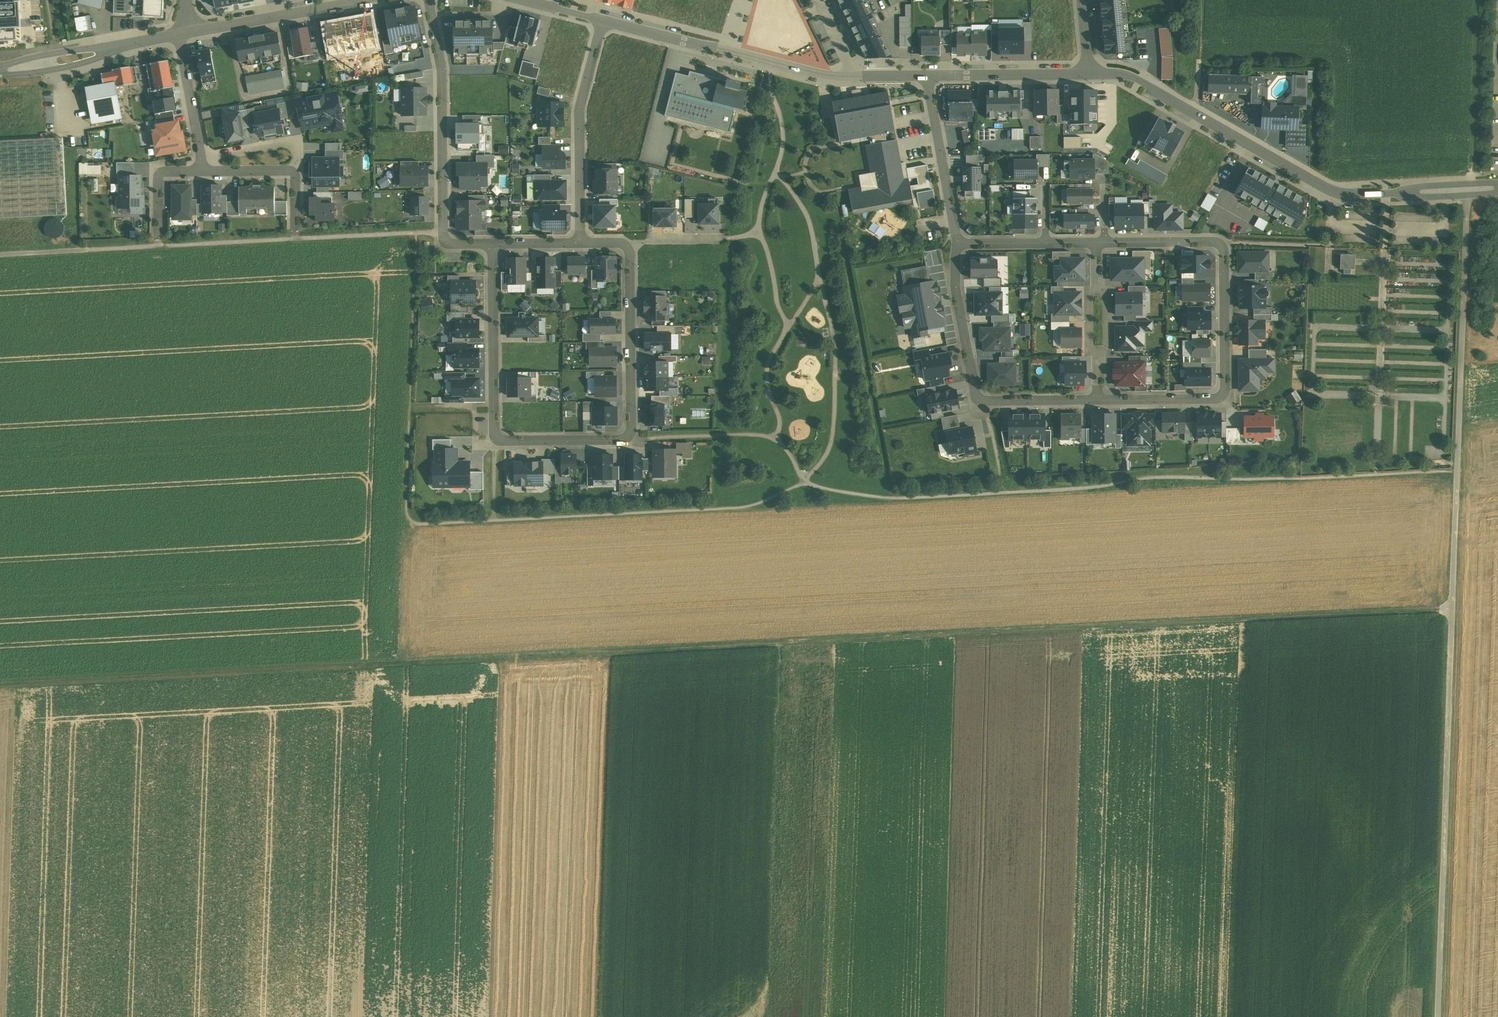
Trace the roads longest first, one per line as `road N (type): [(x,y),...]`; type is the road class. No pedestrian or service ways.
road 1 (track): [(1452,608),(0,681)]
road 2 (track): [(1437,1016),(1466,190)]
road 3 (track): [(0,255),(441,230)]
road 4 (residential): [(1105,241),(1221,244),(1224,390),(1218,399),(1098,400)]
road 5 (residential): [(493,243),(495,441),(626,441)]
road 6 (residential): [(428,0),(441,74),(442,238),(493,243)]
road 7 (residential): [(1098,400),(979,400),(956,289),(958,243)]
road 8 (residential): [(1089,73),(1139,82),(1331,192)]
road 9 (residential): [(600,18),(849,76)]
road 10 (residential): [(581,242),(579,108),(600,18)]
road 11 (residential): [(626,241),(626,441)]
road 12 (residential): [(0,70),(178,35)]
road 13 (residential): [(191,32),(363,0)]
road 14 (track): [(1477,0),(1472,174)]
road 15 (residential): [(958,243),(926,76)]
road 16 (unclassified): [(1331,192),(1497,189)]
road 17 (residential): [(926,76),(1089,73)]
road 18 (residential): [(203,170),(289,170),(295,239)]
road 19 (residential): [(203,170),(178,35)]

